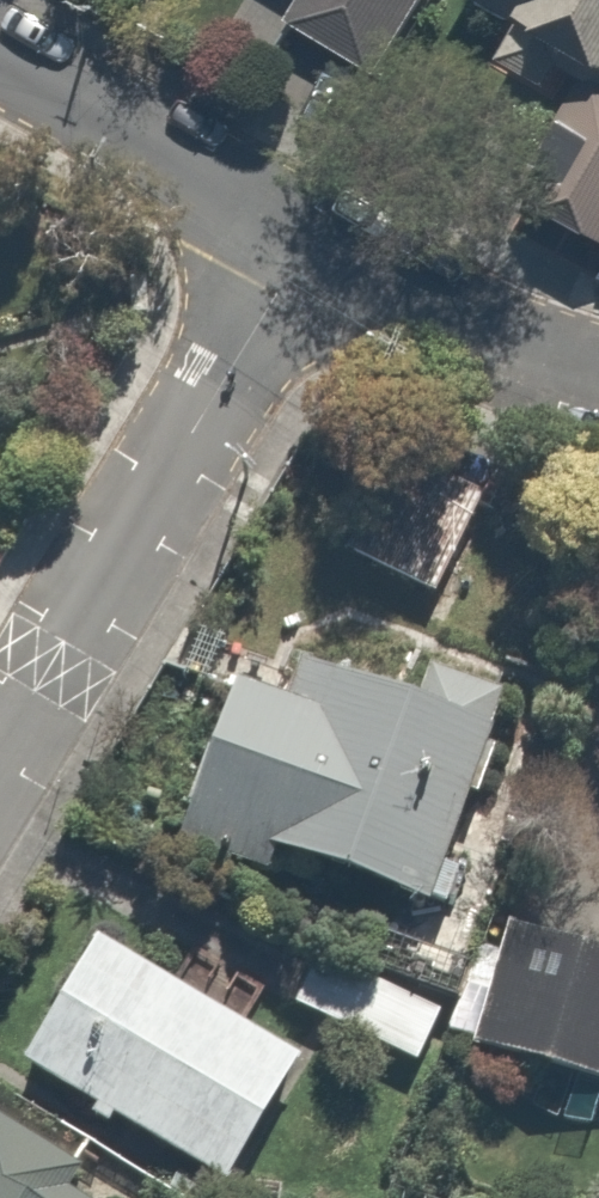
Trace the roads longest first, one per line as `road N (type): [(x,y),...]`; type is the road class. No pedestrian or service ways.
road 1 (residential): [(0,750),(305,246)]
road 2 (residential): [(305,246),(0,70)]
road 3 (residential): [(598,361),(305,246)]

